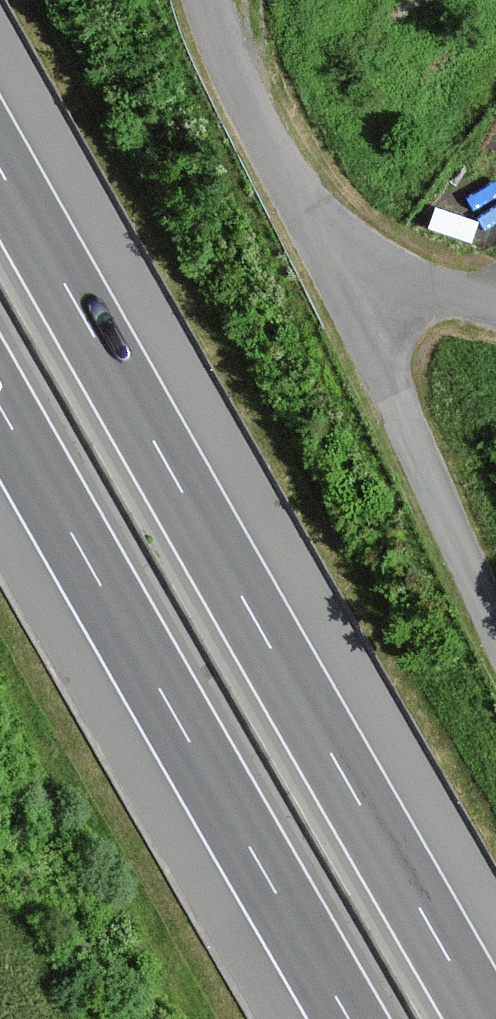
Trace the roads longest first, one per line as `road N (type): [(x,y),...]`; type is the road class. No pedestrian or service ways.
road 1 (motorway): [(487,1018),(0,169)]
road 2 (motorway): [(0,405),(352,1018)]
road 3 (unclassified): [(345,260),(392,392),(495,621)]
road 4 (unclassified): [(204,0),(235,83),(345,260)]
road 5 (unclassified): [(345,260),(404,287),(495,311)]

